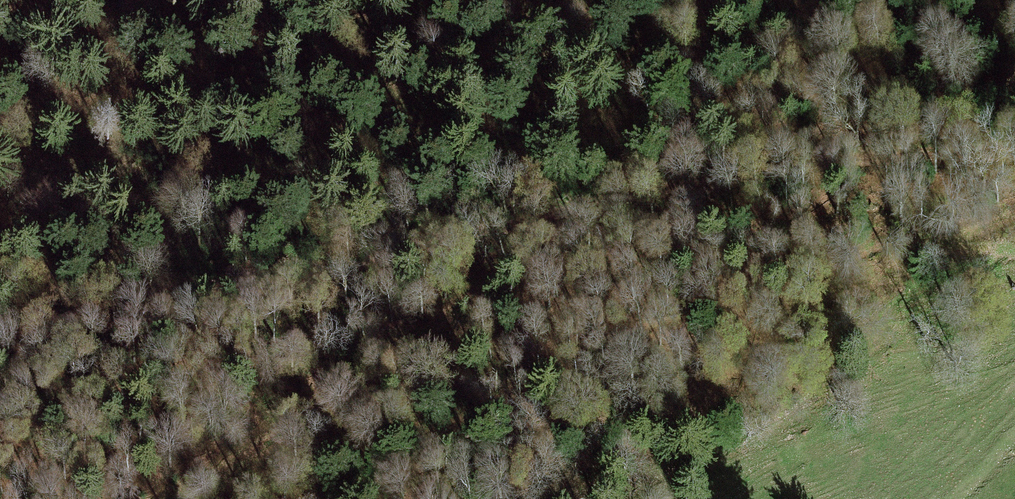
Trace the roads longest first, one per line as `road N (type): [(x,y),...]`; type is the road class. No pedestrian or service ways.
road 1 (track): [(0,334),(137,289),(296,284),(618,197),(806,166),(1014,155)]
road 2 (track): [(195,498),(387,352),(618,197)]
road 3 (track): [(1014,253),(948,245),(1014,213)]

